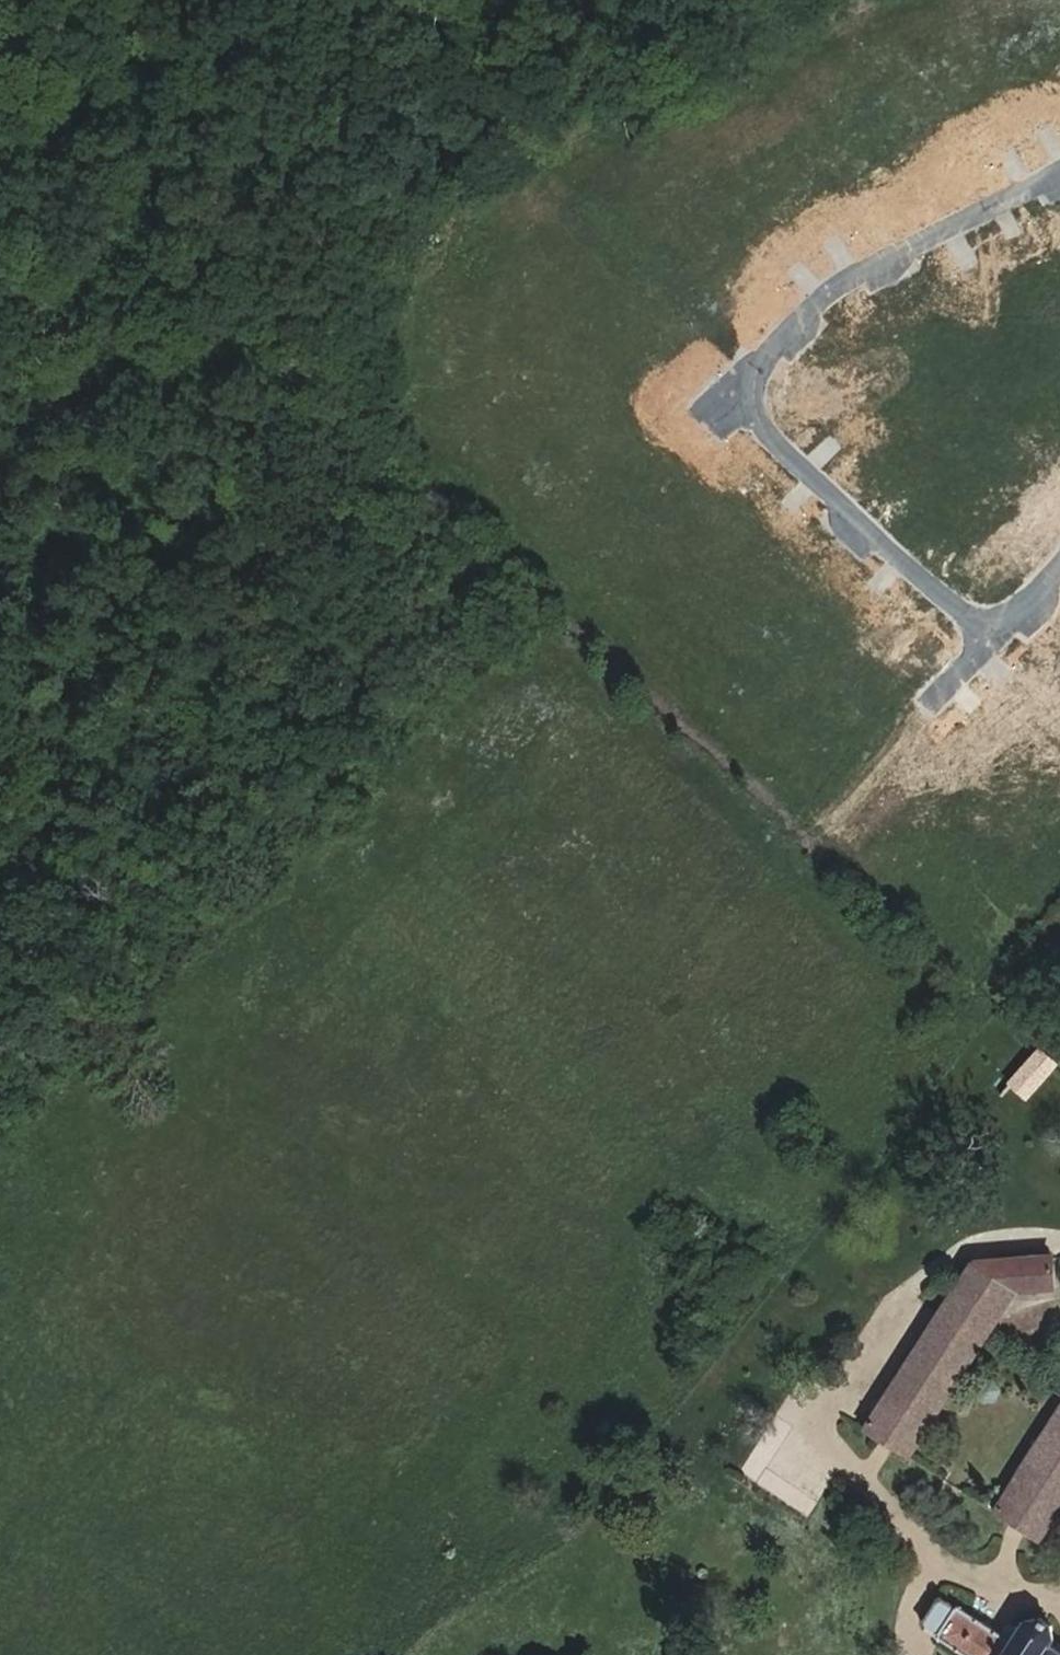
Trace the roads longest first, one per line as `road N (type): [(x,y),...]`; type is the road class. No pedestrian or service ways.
road 1 (residential): [(1059,171),(851,276),(797,322),(758,368),(751,390),(771,439),(987,634),(1040,588)]

